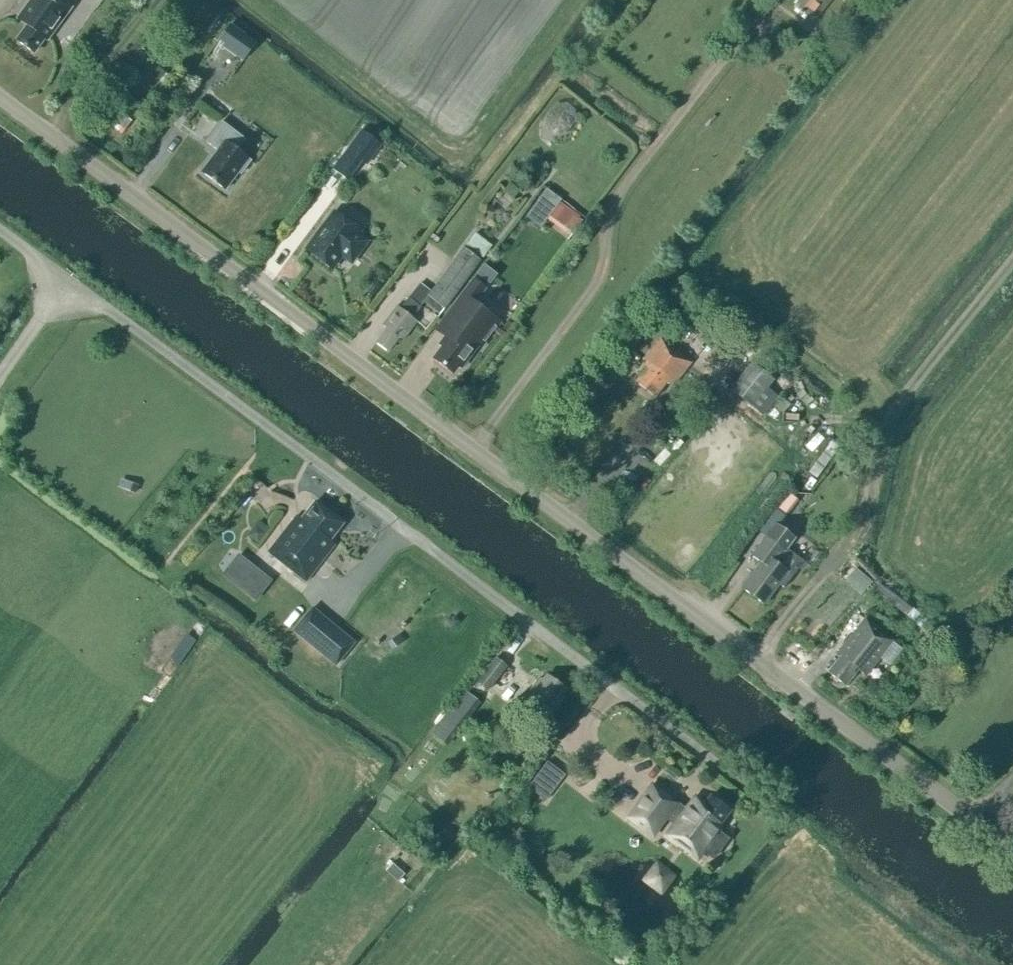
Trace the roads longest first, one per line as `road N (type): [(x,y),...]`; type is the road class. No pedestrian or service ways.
road 1 (tertiary): [(1012,850),(0,100)]
road 2 (unclassified): [(64,280),(732,784)]
road 3 (track): [(473,448),(596,282),(608,218),(626,183),(755,19)]
road 4 (track): [(756,661),(857,525),(890,416),(1012,259)]

